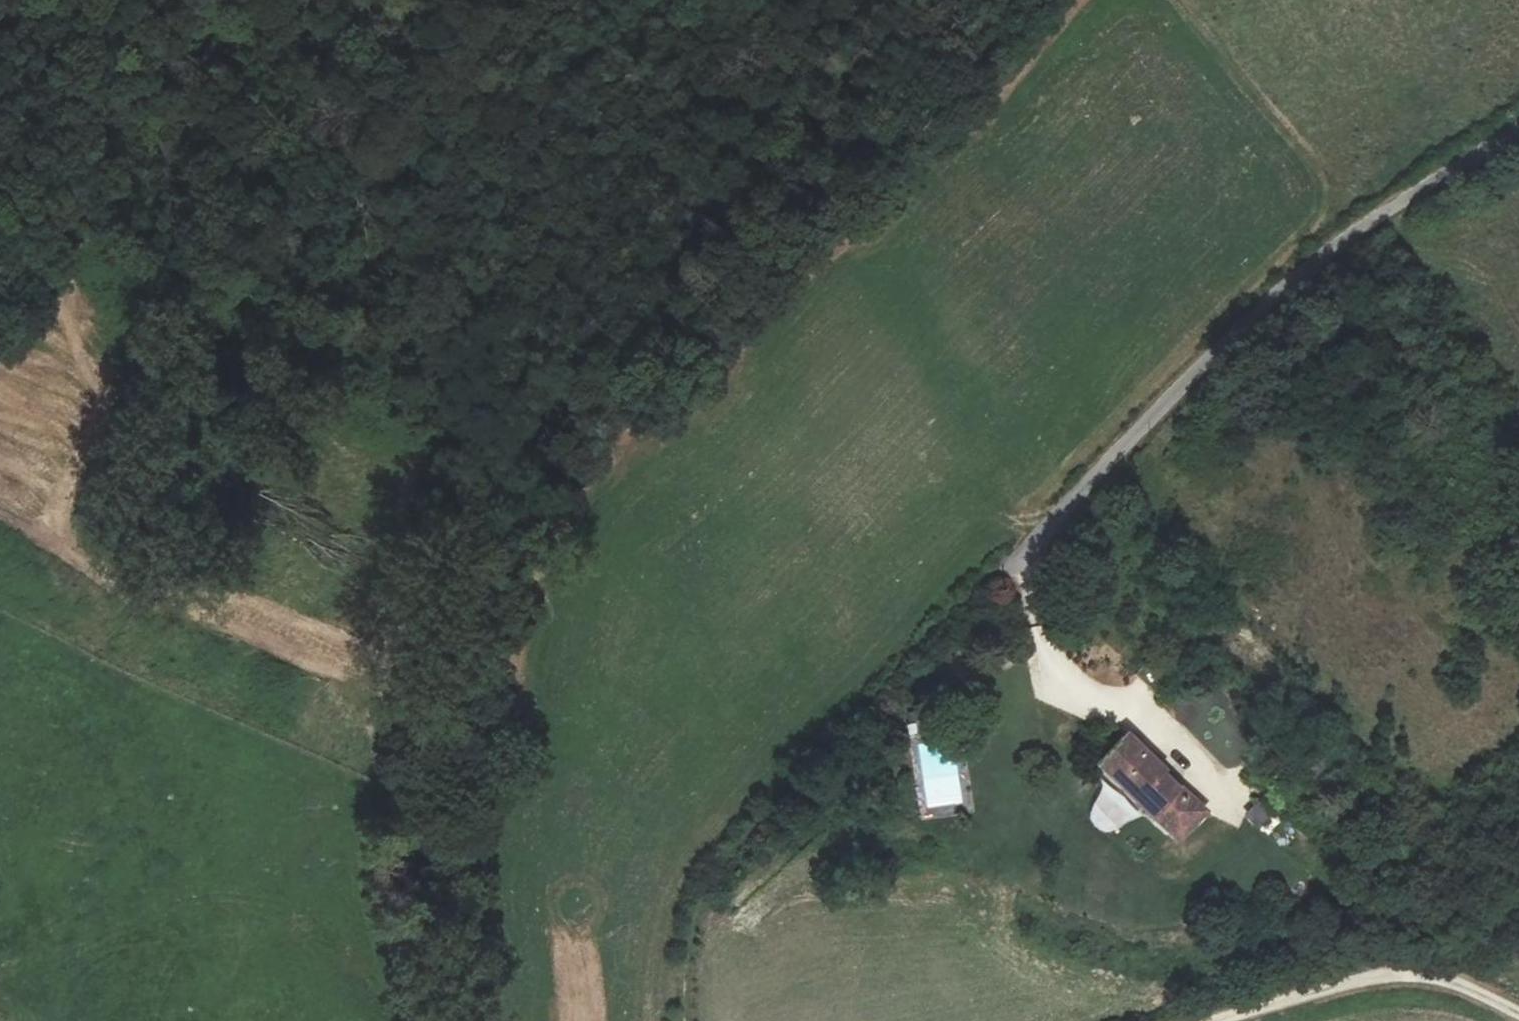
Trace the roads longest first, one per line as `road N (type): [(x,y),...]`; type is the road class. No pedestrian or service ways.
road 1 (unclassified): [(1518,131),(1373,219),(1304,277),(990,577)]
road 2 (track): [(647,1020),(663,919),(683,862),(904,623),(981,526),(1007,518),(1040,528)]
road 3 (track): [(1518,1013),(1451,982),(1397,974),(1217,1020)]

